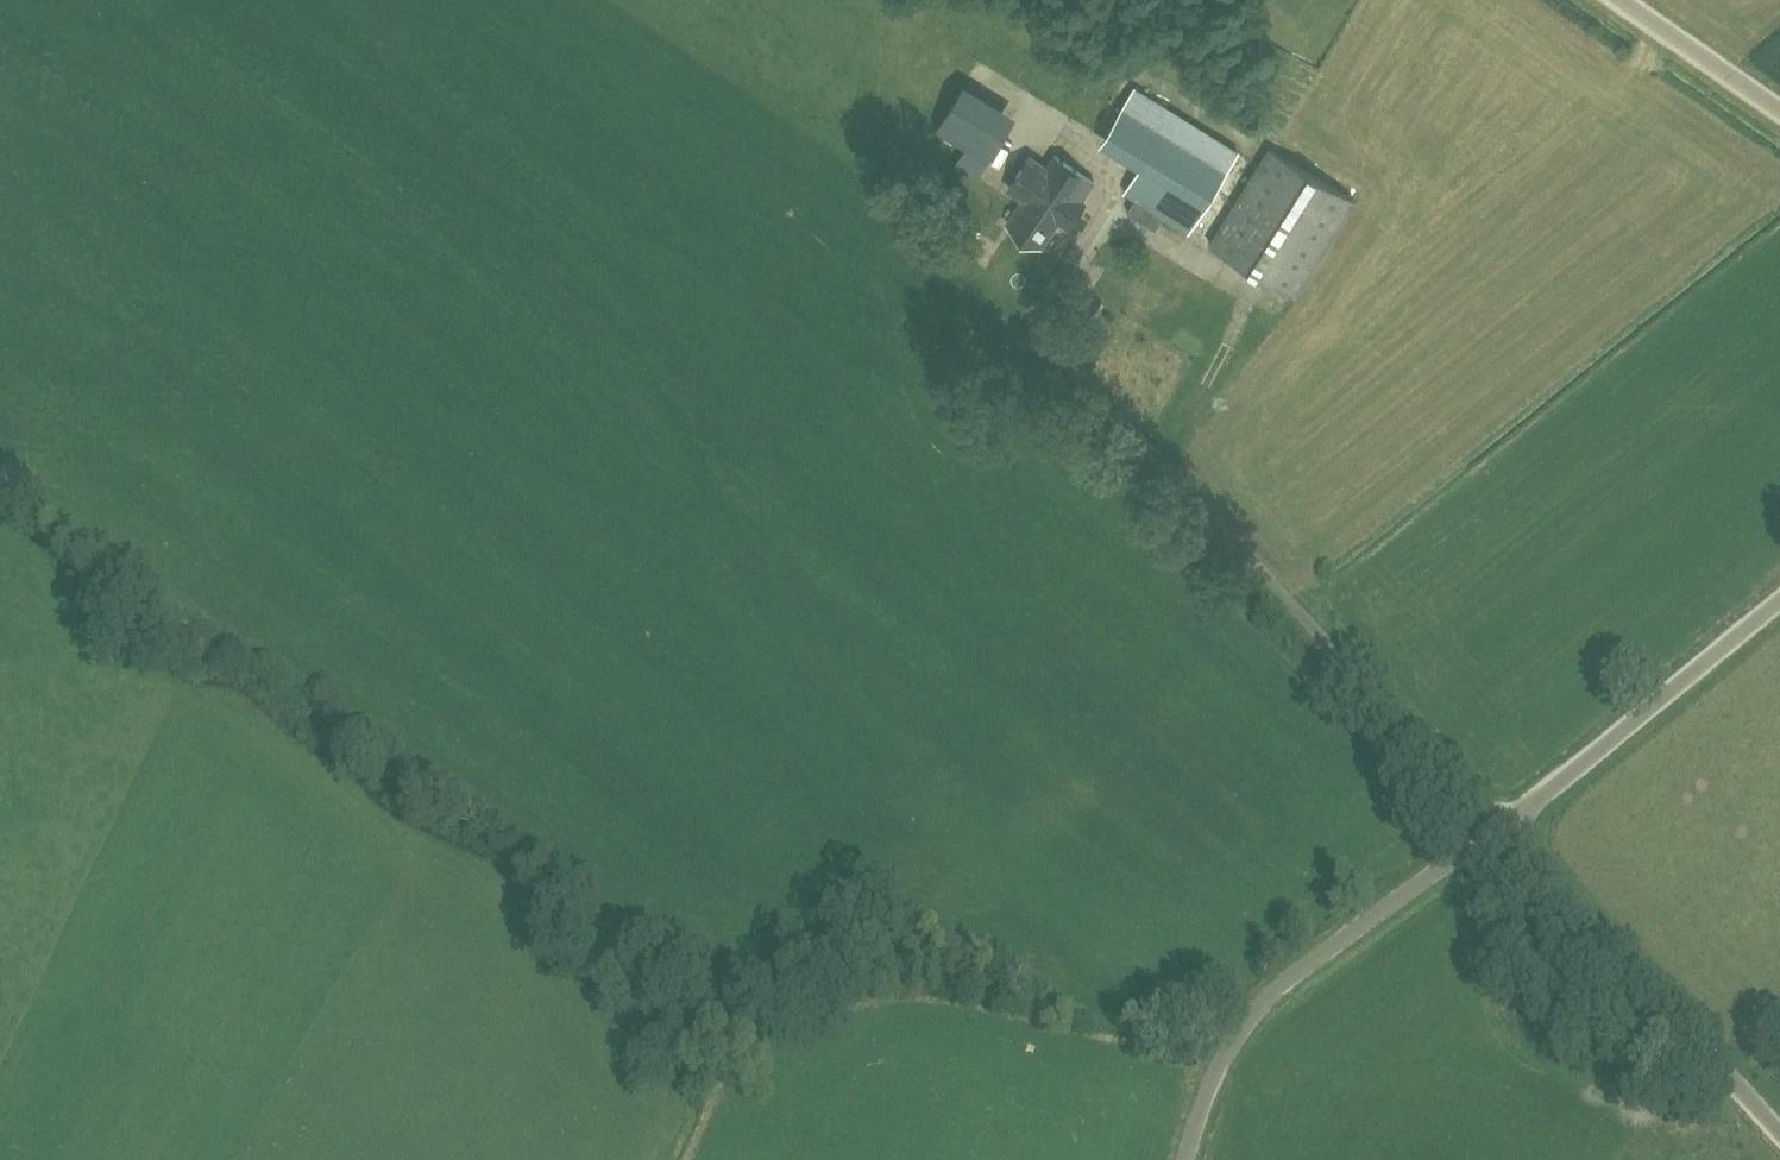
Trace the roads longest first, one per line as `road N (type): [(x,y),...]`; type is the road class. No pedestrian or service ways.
road 1 (unclassified): [(1184,1159),(1228,1042),(1255,1006),(1498,827)]
road 2 (unclassified): [(1779,1128),(1677,1008),(1498,827)]
road 3 (unclassified): [(1498,827),(1779,599)]
road 4 (unclassified): [(1779,102),(1630,0)]

